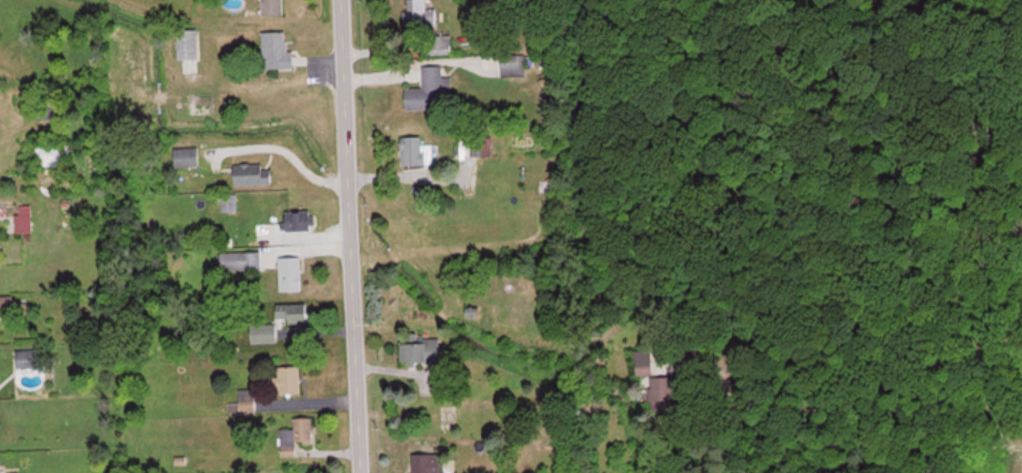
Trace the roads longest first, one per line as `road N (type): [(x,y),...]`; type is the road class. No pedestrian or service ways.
road 1 (residential): [(354,472),(335,0)]
road 2 (residential): [(731,472),(719,375),(657,363)]

